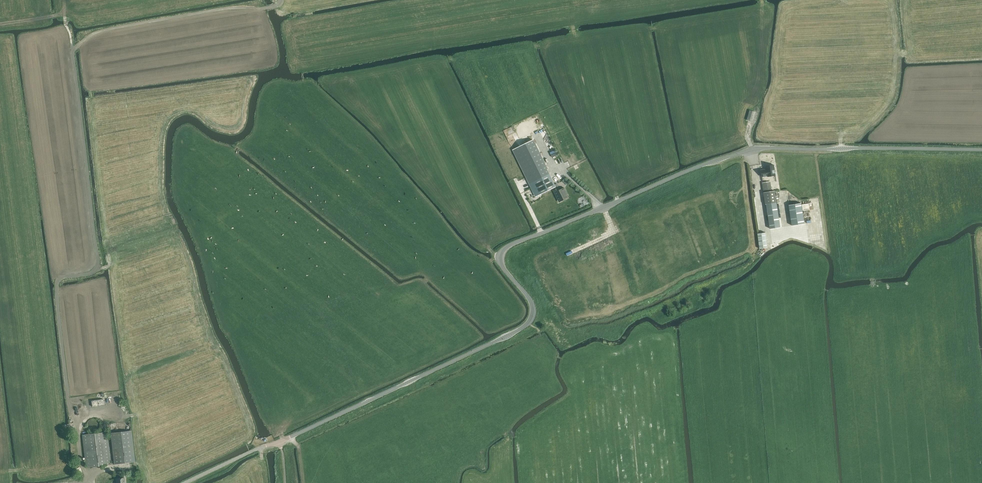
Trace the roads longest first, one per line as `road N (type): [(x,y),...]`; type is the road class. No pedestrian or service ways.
road 1 (unclassified): [(189,482),(520,329),(532,303),(500,253),(604,208)]
road 2 (unclassified): [(981,150),(752,150),(604,208)]
road 3 (track): [(0,24),(65,13),(73,49),(103,30),(240,6),(266,9)]
road 4 (track): [(107,245),(110,264),(57,285),(69,409),(91,482)]
road 5 (track): [(73,49),(96,271)]

